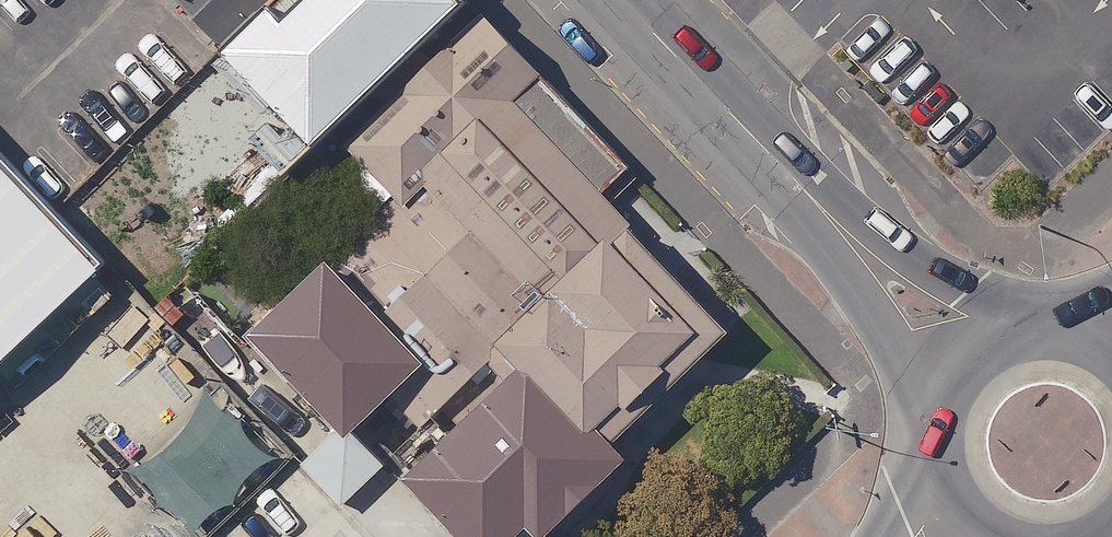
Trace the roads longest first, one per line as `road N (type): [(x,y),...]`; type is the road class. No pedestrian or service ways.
road 1 (tertiary): [(959,356),(620,0)]
road 2 (trunk): [(966,530),(945,505),(926,444),(929,412),(959,356)]
road 3 (trunk): [(959,356),(1017,321),(1051,317),(1111,335)]

